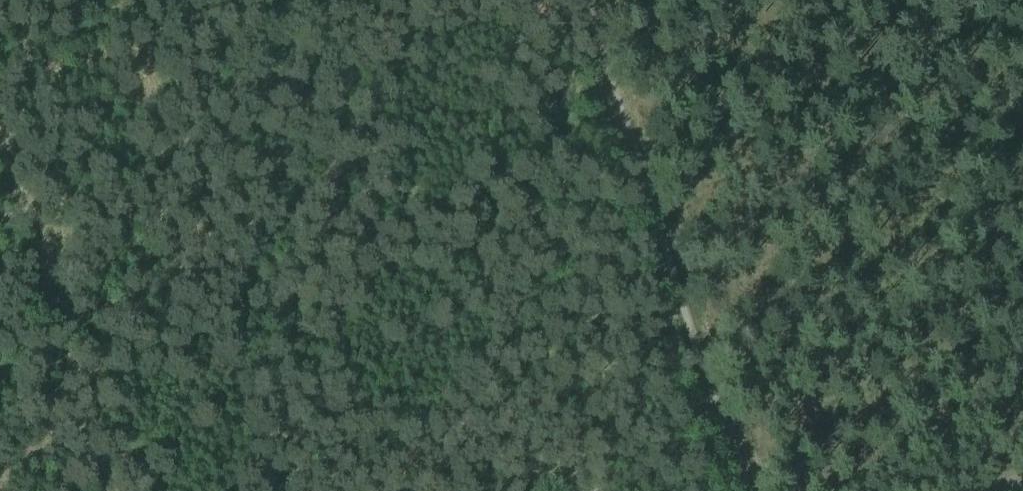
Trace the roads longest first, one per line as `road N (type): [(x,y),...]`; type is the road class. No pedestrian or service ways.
road 1 (track): [(745,490),(586,0)]

